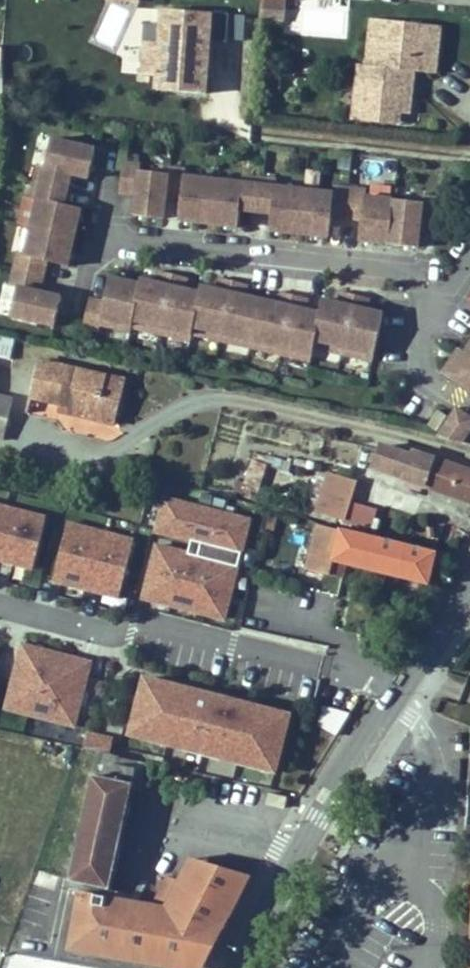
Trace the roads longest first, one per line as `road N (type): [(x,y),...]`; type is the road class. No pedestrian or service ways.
road 1 (residential): [(18,423),(45,445),(102,455),(192,404),(232,400),(469,455)]
road 2 (residential): [(100,235),(426,276),(434,305)]
road 3 (secondary): [(399,696),(242,967)]
road 4 (residential): [(399,696),(431,760),(423,967)]
road 5 (residential): [(469,154),(243,129)]
road 6 (secondary): [(469,589),(399,696)]
road 7 (residential): [(434,305),(422,376),(469,405)]

